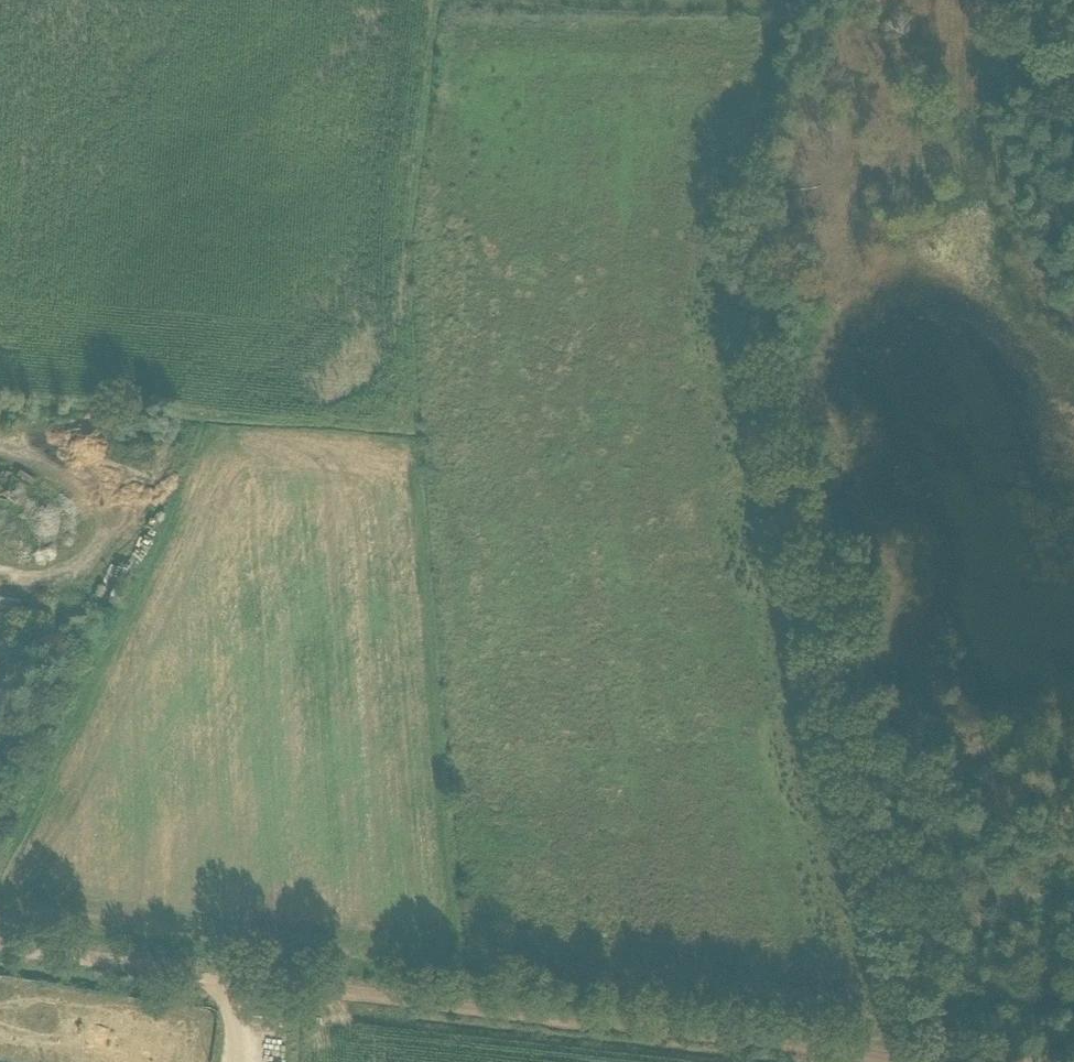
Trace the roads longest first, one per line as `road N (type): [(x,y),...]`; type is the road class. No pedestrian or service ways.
road 1 (track): [(874,1061),(0,945)]

